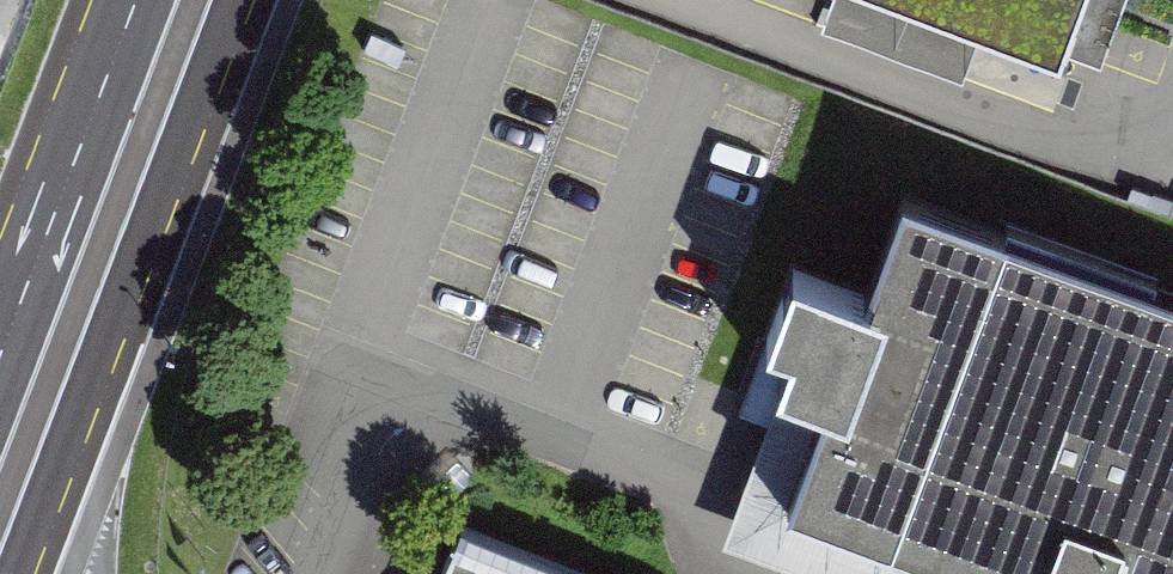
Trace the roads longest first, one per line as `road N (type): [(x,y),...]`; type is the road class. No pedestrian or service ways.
road 1 (primary): [(18,573),(238,0)]
road 2 (primary): [(135,0),(0,353)]

